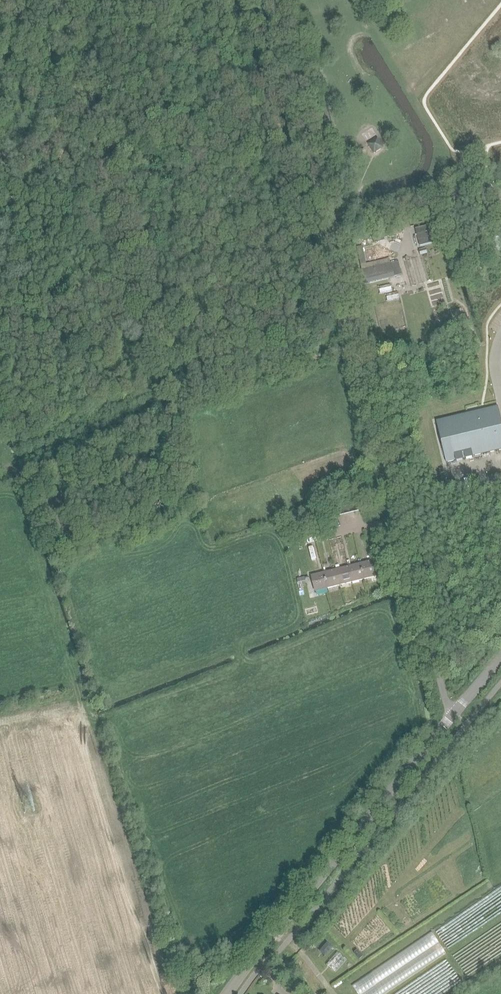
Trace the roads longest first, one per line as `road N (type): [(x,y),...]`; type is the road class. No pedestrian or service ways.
road 1 (tertiary): [(229,993),(455,713)]
road 2 (unclassified): [(455,713),(396,501)]

